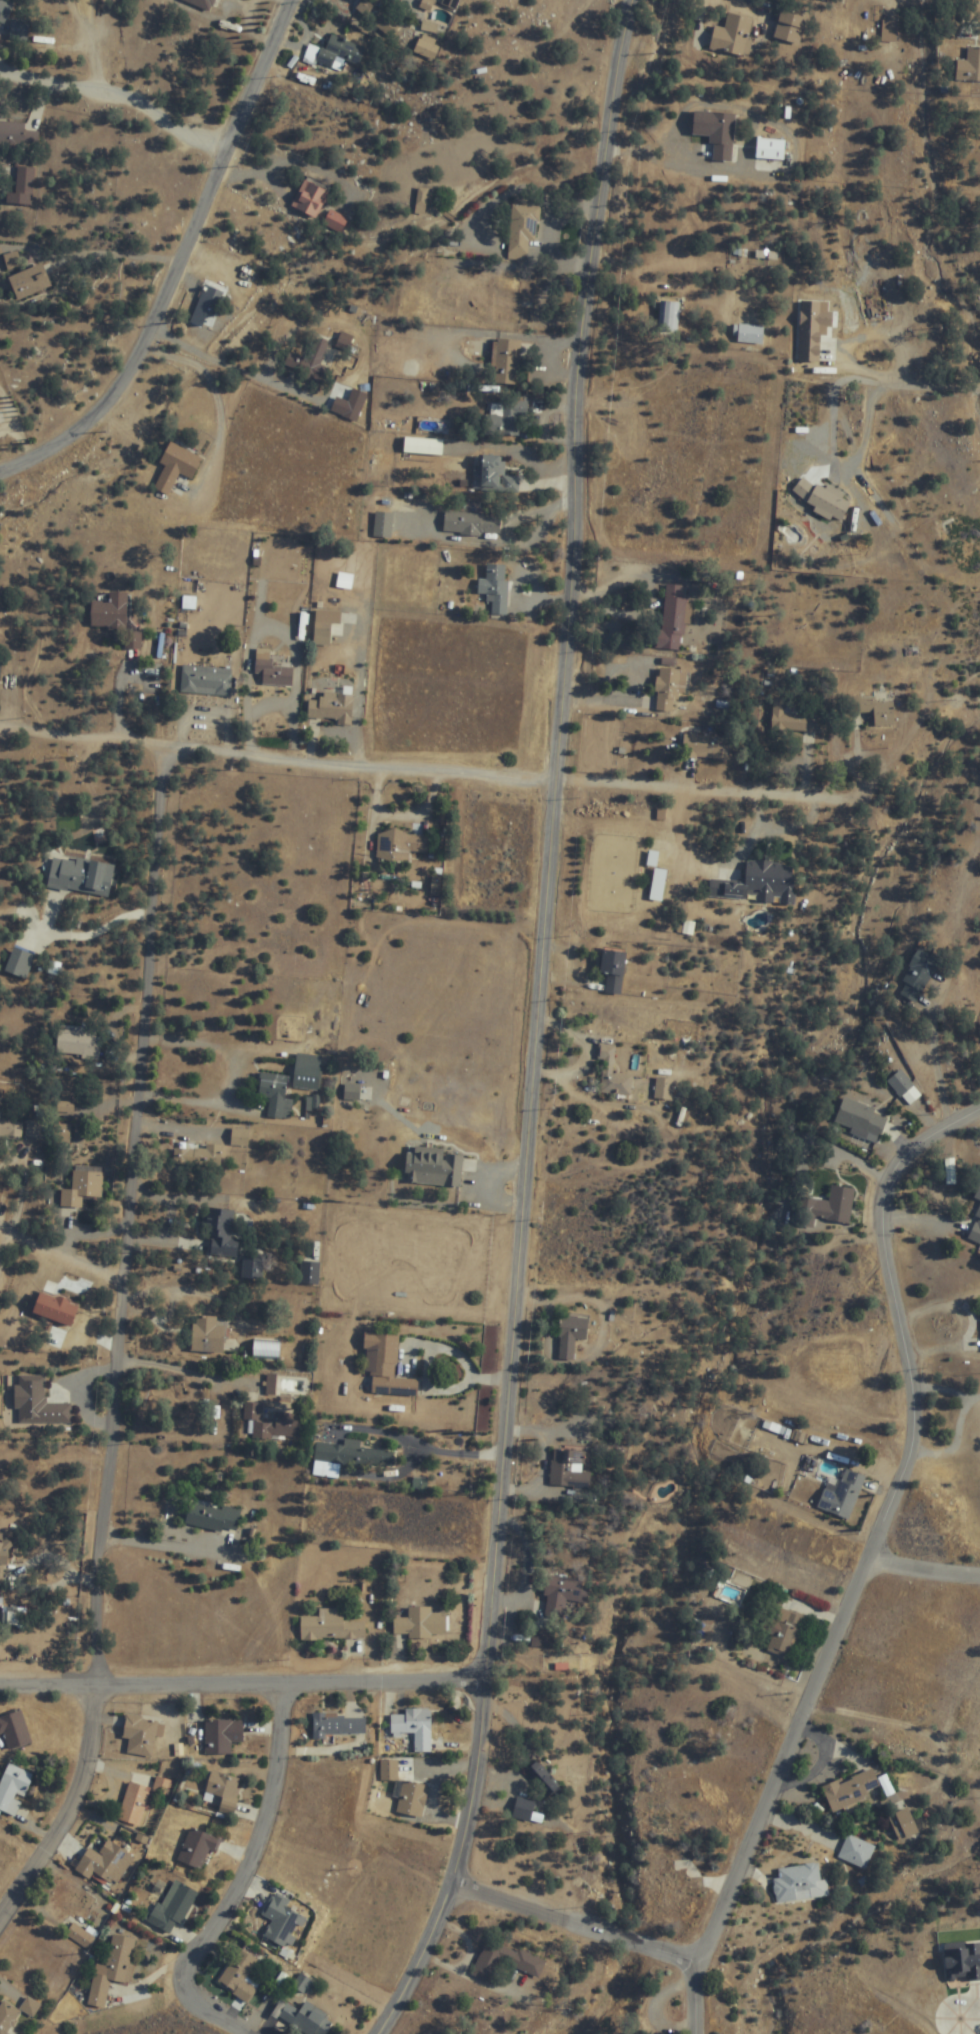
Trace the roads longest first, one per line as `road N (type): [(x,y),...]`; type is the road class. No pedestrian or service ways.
road 1 (residential): [(640,0),(615,87),(593,272),(480,1781),(458,1883),(381,2033)]
road 2 (residential): [(696,2033),(702,1955),(912,1466),(909,1367),(886,1245),(888,1193),(925,1146),(979,1113)]
road 3 (residential): [(94,1689),(119,1354),(114,1301),(126,1260),(164,747)]
road 4 (residential): [(844,800),(419,776),(0,733)]
road 5 (residential): [(292,0),(181,270),(124,381),(82,432),(0,478)]
road 6 (residential): [(492,1677),(0,1689)]
road 7 (residential): [(192,1985),(191,1957),(229,1913),(262,1845),(280,1776),(286,1687)]
road 8 (residential): [(0,1928),(83,1791),(94,1689)]
road 9 (residential): [(702,1955),(458,1883)]
road 10 (residential): [(230,150),(179,133),(143,103),(0,79)]
road 11 (residential): [(979,521),(960,426),(960,409),(979,397)]
road 12 (residential): [(119,1280),(42,1253),(0,1228)]

